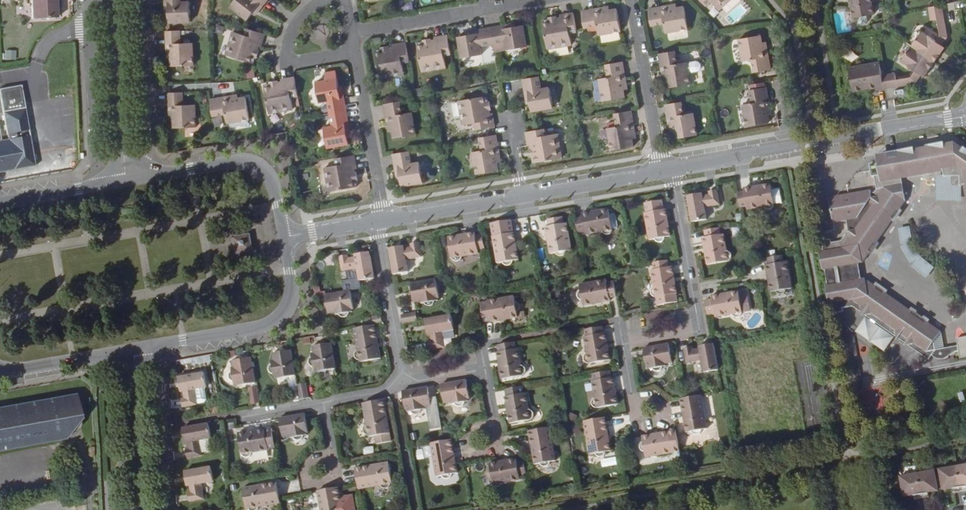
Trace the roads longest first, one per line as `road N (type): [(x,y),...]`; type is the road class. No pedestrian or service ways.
road 1 (tertiary): [(665,168),(965,114)]
road 2 (residential): [(632,394),(623,344),(699,330),(665,168)]
road 3 (secondary): [(134,350),(278,318),(290,300),(284,234)]
road 4 (secondary): [(284,234),(268,179),(254,164),(146,176)]
road 5 (residential): [(89,0),(99,184)]
road 6 (secondary): [(126,179),(116,0)]
road 7 (residential): [(144,0),(146,176)]
road 8 (residential): [(631,0),(665,168)]
road 9 (residential): [(379,218),(351,51)]
road 10 (residential): [(484,439),(493,416),(485,366),(393,383)]
road 11 (residential): [(379,218),(400,366),(393,383)]
road 12 (secondary): [(142,509),(134,350)]
road 13 (tertiary): [(379,218),(523,192)]
road 14 (tertiary): [(523,192),(665,168)]
road 15 (residential): [(351,51),(283,59),(291,21),(318,0)]
road 16 (residential): [(348,31),(482,8)]
road 17 (secondary): [(0,369),(134,350)]

